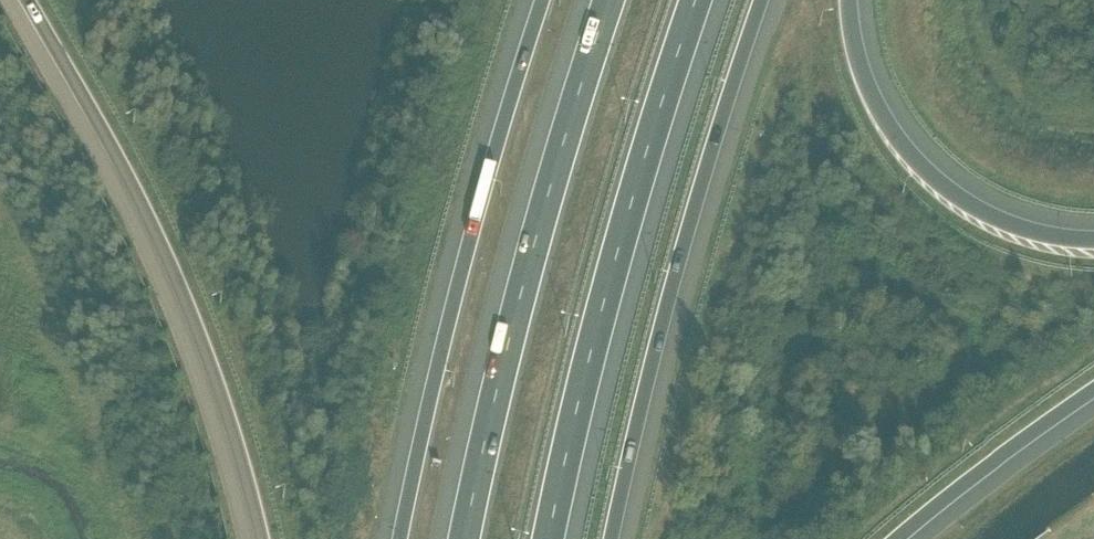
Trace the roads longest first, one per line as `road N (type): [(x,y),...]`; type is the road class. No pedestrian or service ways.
road 1 (motorway): [(30,0),(161,226),(216,359),(265,538)]
road 2 (motorway): [(548,538),(571,431),(697,0)]
road 3 (motorway): [(613,0),(529,282),(465,538)]
road 4 (motorway): [(621,538),(689,263),(767,0)]
road 5 (motorway): [(543,0),(476,217),(401,538)]
road 6 (motorway): [(1093,247),(1024,233),(923,171),(880,115),(856,58),(848,0)]
road 7 (motorway): [(900,538),(1093,393)]

